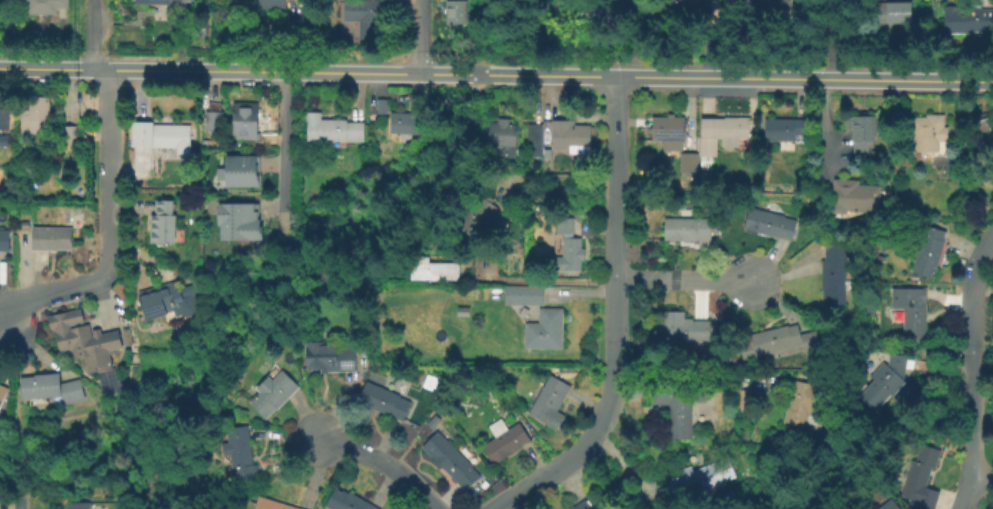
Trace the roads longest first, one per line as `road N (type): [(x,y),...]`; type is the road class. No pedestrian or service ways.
road 1 (tertiary): [(992,81),(0,69)]
road 2 (residential): [(613,76),(616,367),(608,411),(581,454),(501,508)]
road 3 (residential): [(101,70),(109,87),(110,265),(95,281),(29,303),(4,321)]
road 4 (residential): [(972,288),(971,480)]
road 5 (residential): [(436,508),(405,477),(315,442)]
road 6 (residential): [(752,282),(616,279)]
road 7 (residential): [(286,73),(282,204)]

